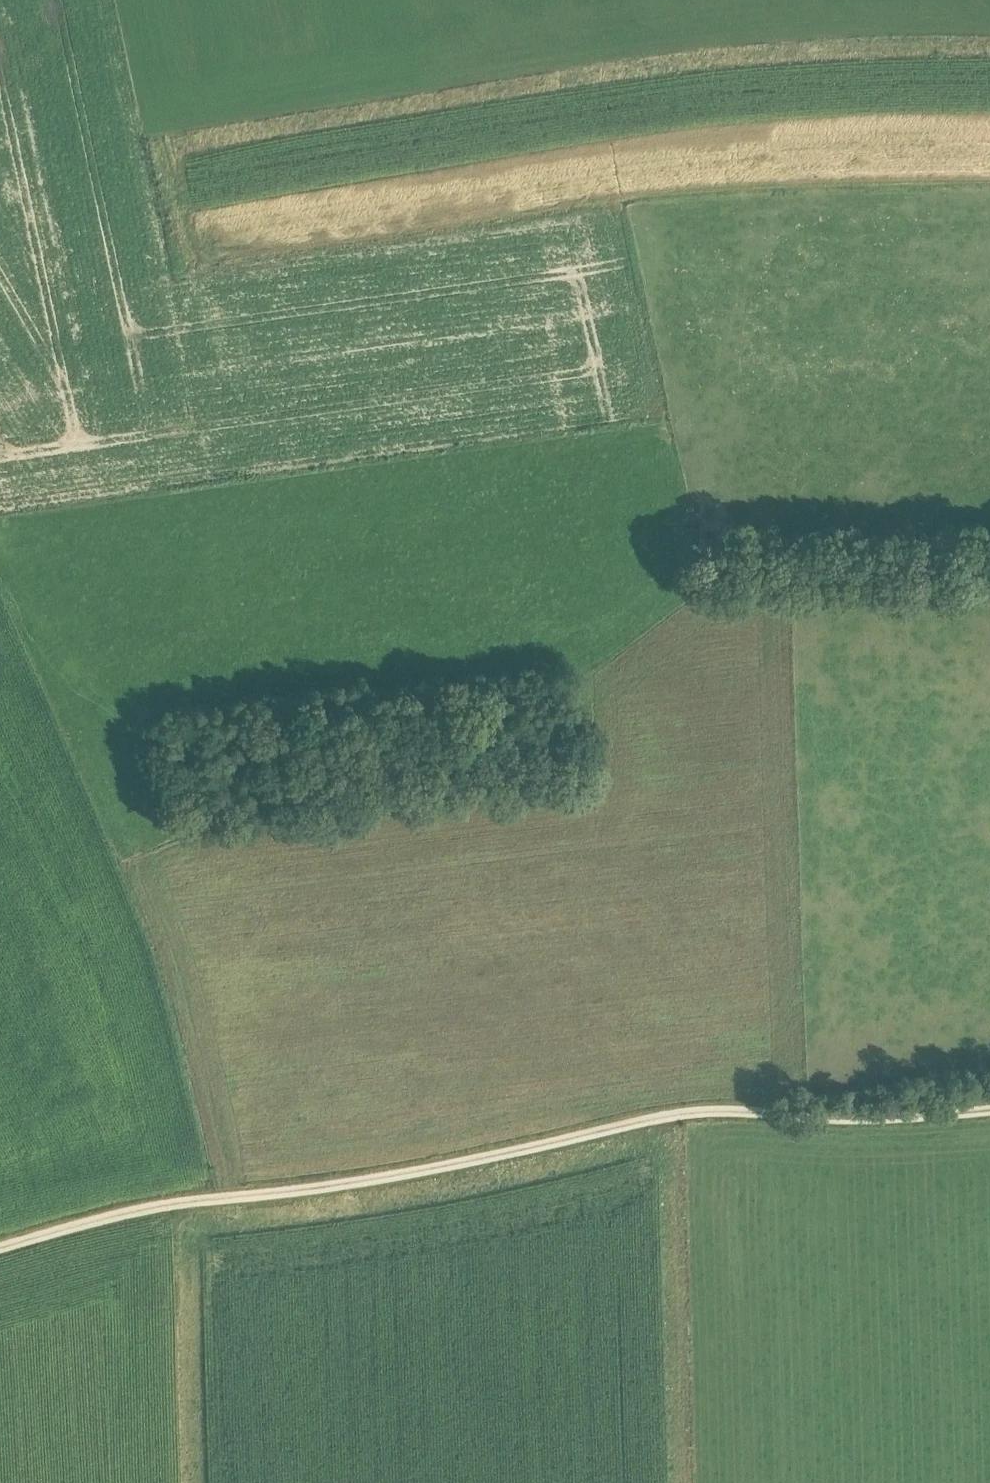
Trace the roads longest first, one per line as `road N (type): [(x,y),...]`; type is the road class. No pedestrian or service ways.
road 1 (track): [(0,1243),(171,1200),(269,1194),(673,1115),(989,1110)]

